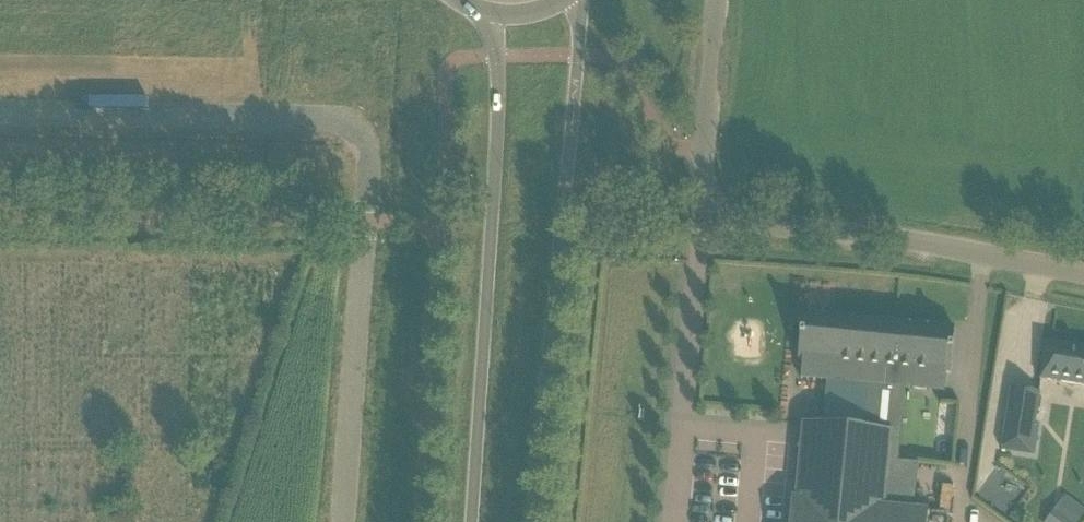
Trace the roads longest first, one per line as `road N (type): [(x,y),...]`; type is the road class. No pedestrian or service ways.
road 1 (unclassified): [(1083,279),(867,239),(740,225),(711,213),(702,152),(713,0)]
road 2 (secondary): [(531,521),(578,0)]
road 3 (secondary): [(489,13),(496,130),(471,521)]
road 4 (unclassified): [(367,220),(369,150),(354,127),(328,117),(0,112)]
road 5 (unclassified): [(367,220),(342,521)]

